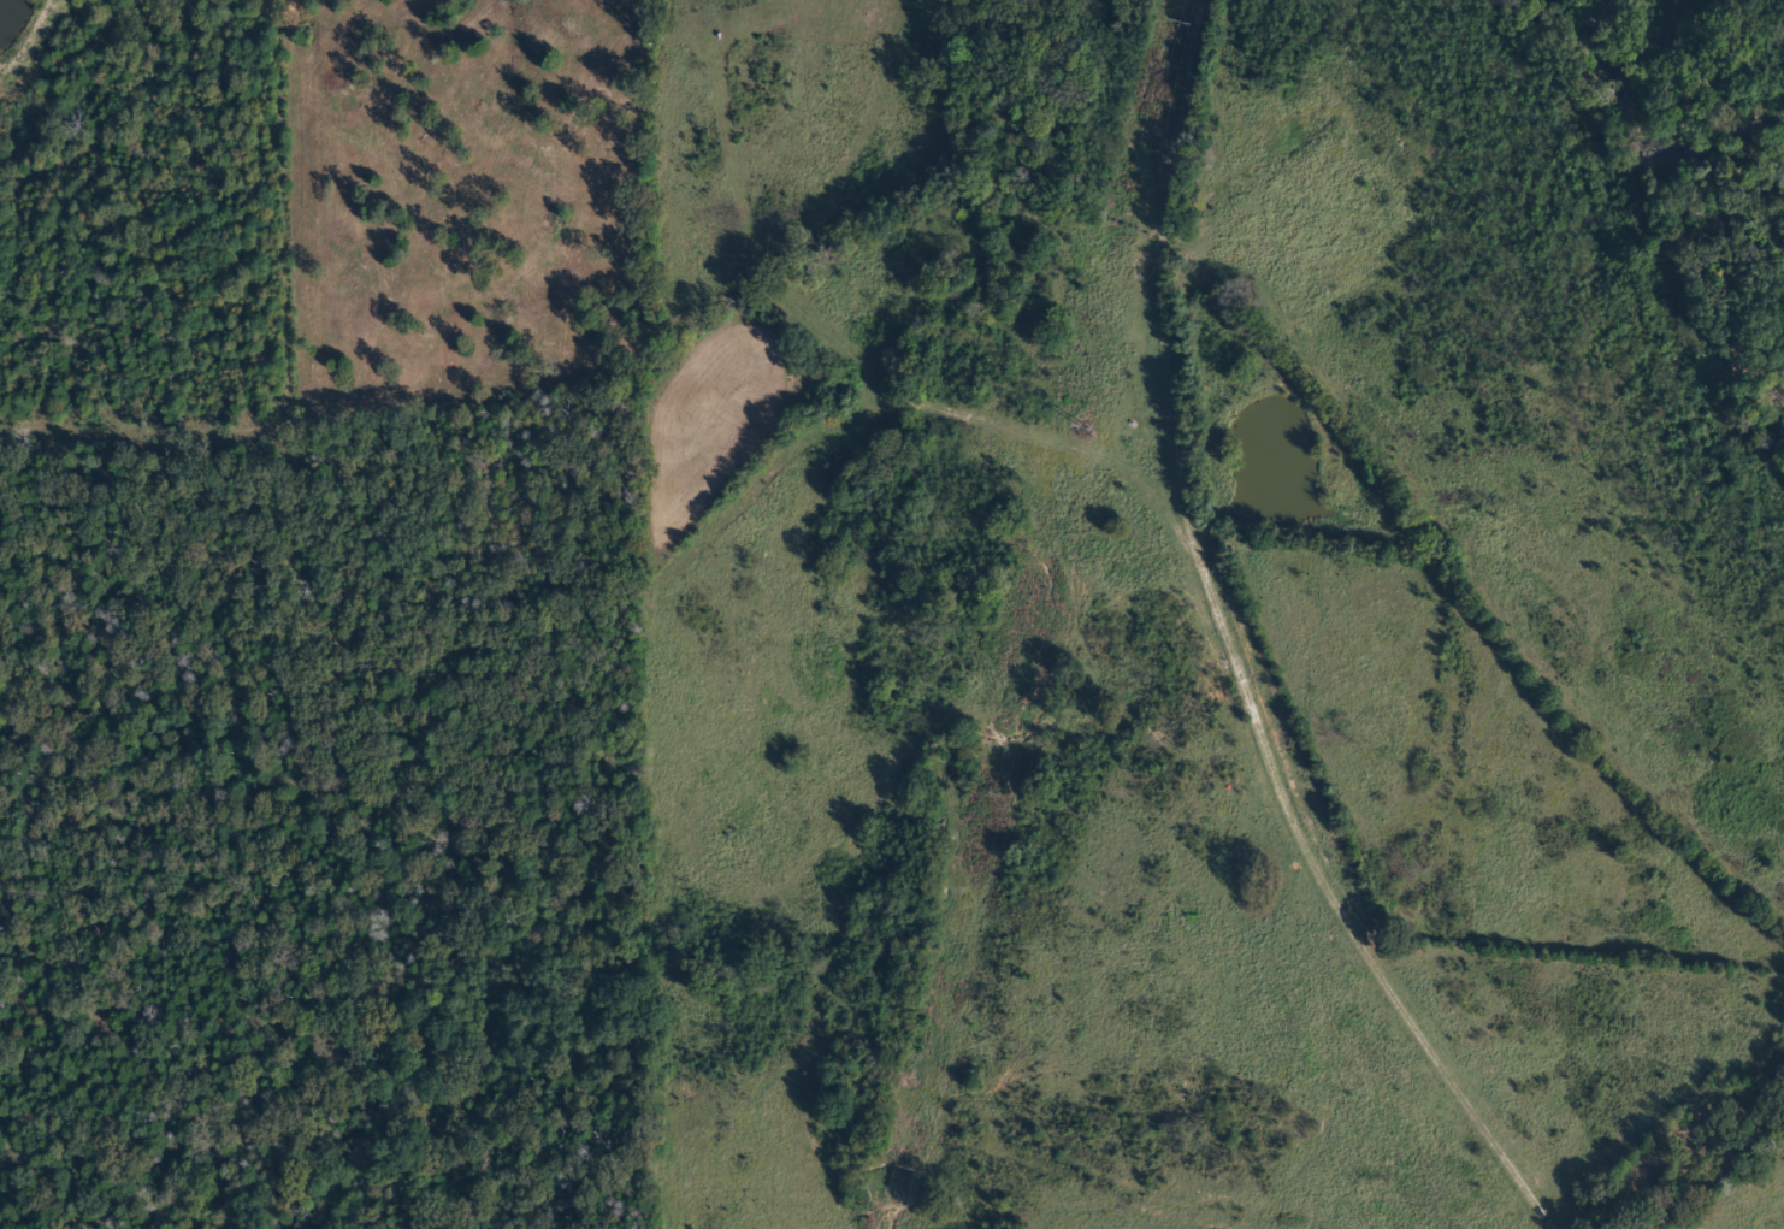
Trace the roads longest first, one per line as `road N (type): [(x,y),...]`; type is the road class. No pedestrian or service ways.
road 1 (residential): [(1606,1228),(1748,1139),(1783,1102)]

